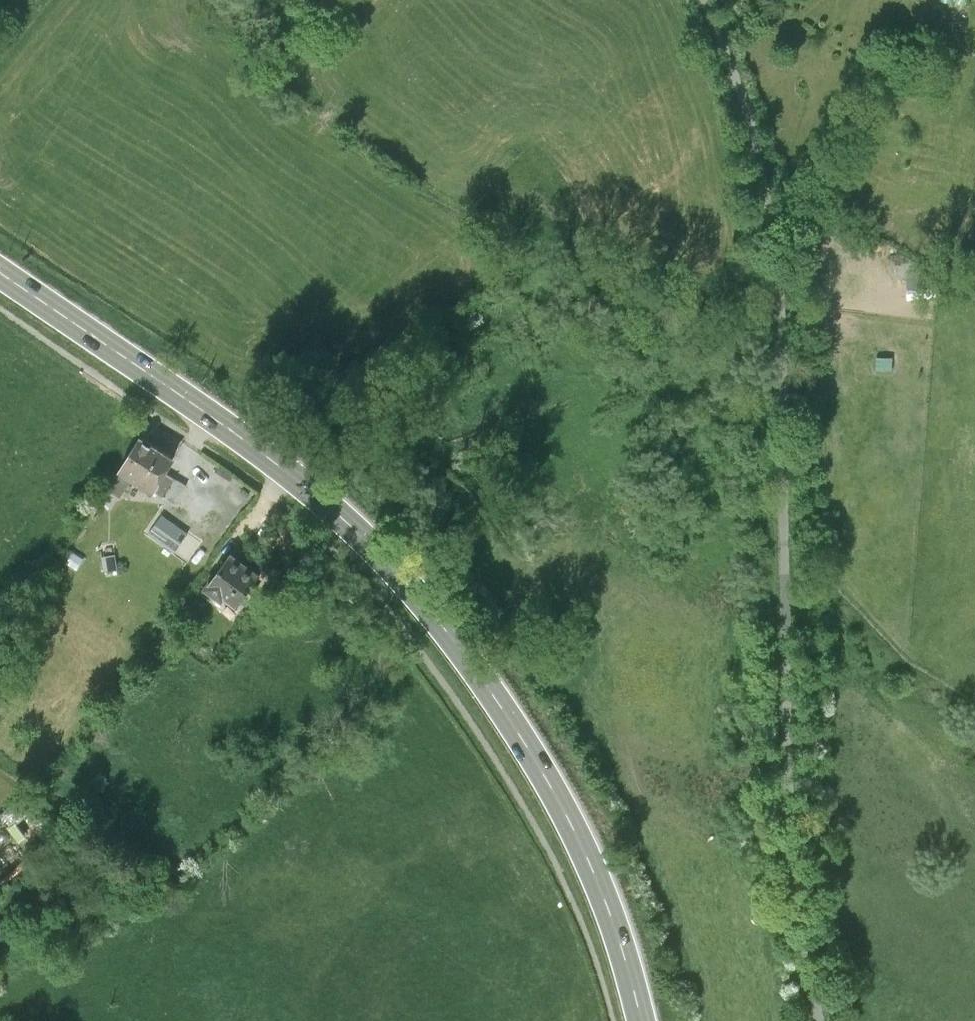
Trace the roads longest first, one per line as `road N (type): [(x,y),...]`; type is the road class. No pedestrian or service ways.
road 1 (secondary): [(0,270),(218,416),(396,574),(480,674),(579,835),(645,1020)]

